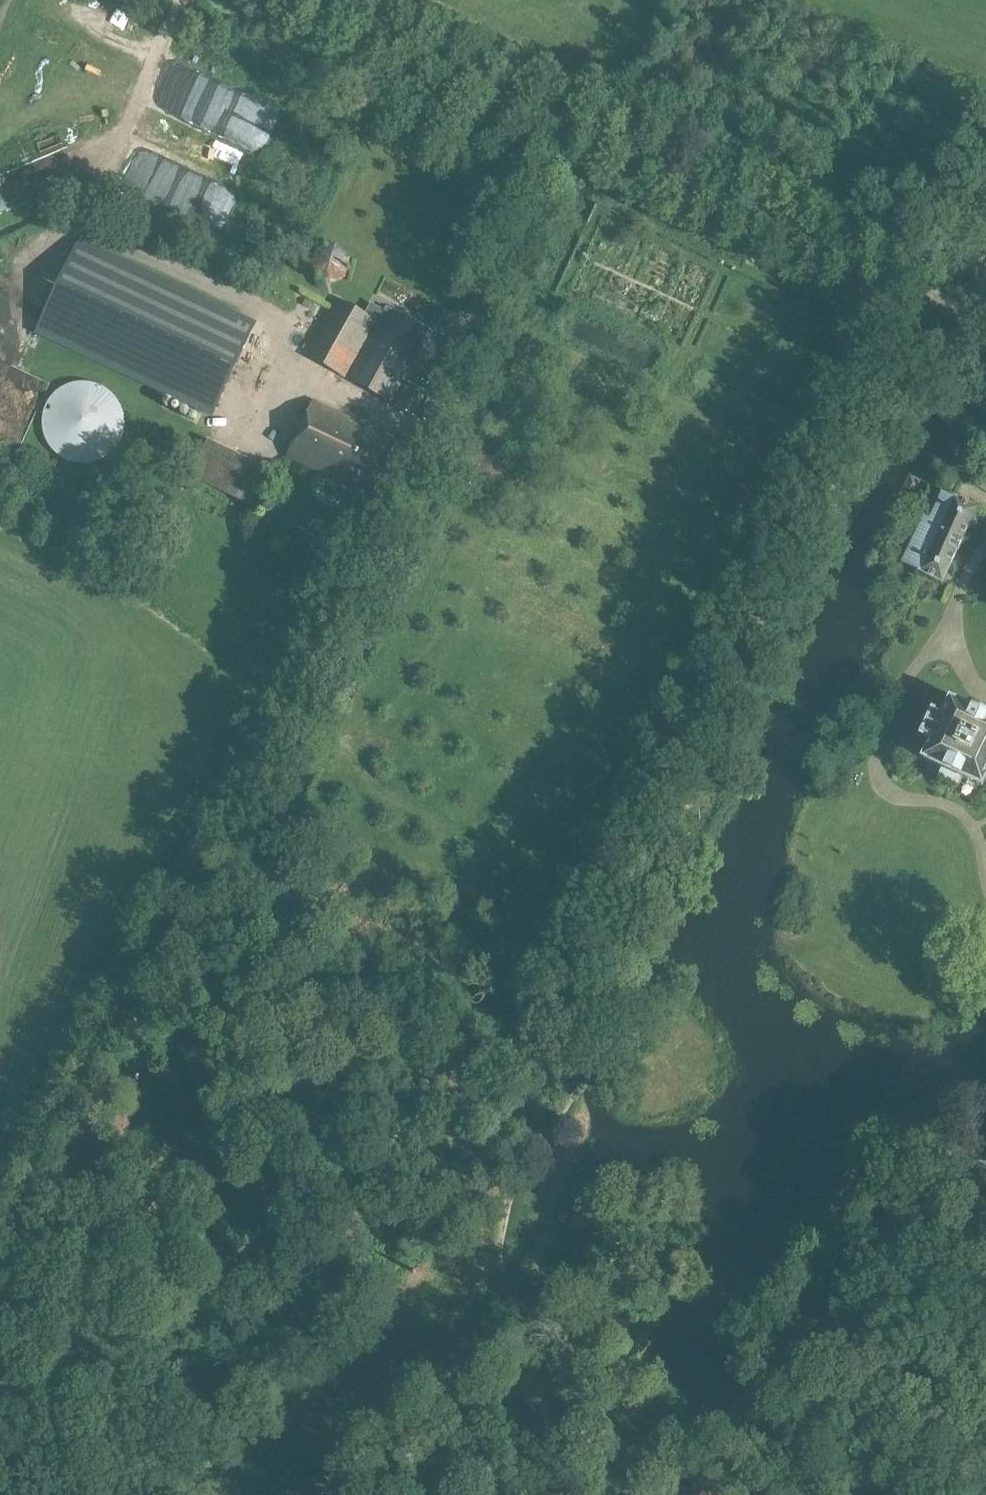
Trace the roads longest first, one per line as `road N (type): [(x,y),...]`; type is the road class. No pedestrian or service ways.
road 1 (track): [(25,1310),(562,147)]
road 2 (unclassified): [(572,126),(952,302)]
road 3 (track): [(308,0),(572,126)]

